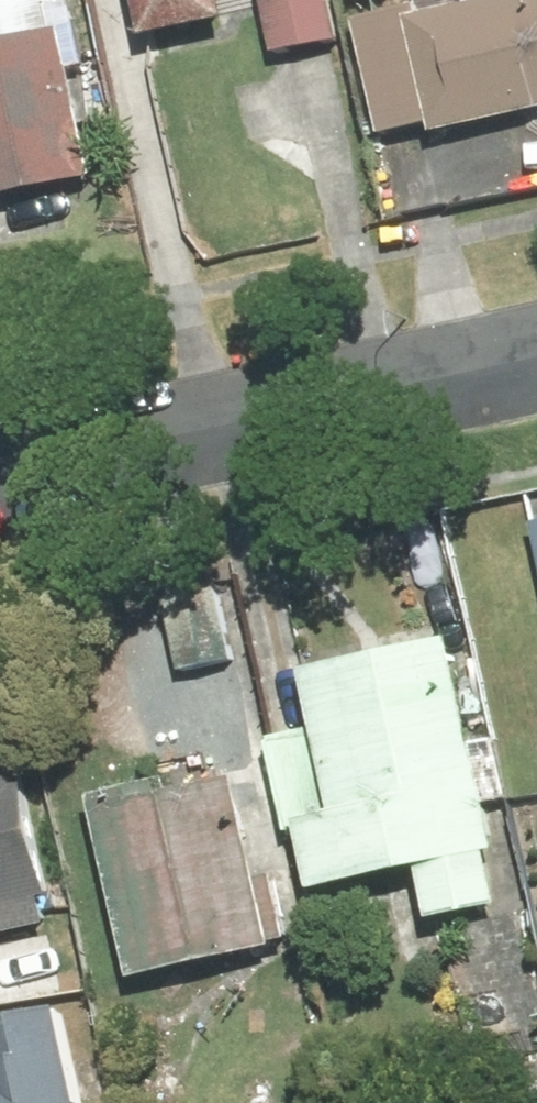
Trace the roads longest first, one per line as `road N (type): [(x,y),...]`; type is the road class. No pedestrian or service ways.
road 1 (residential): [(0,469),(536,351)]

